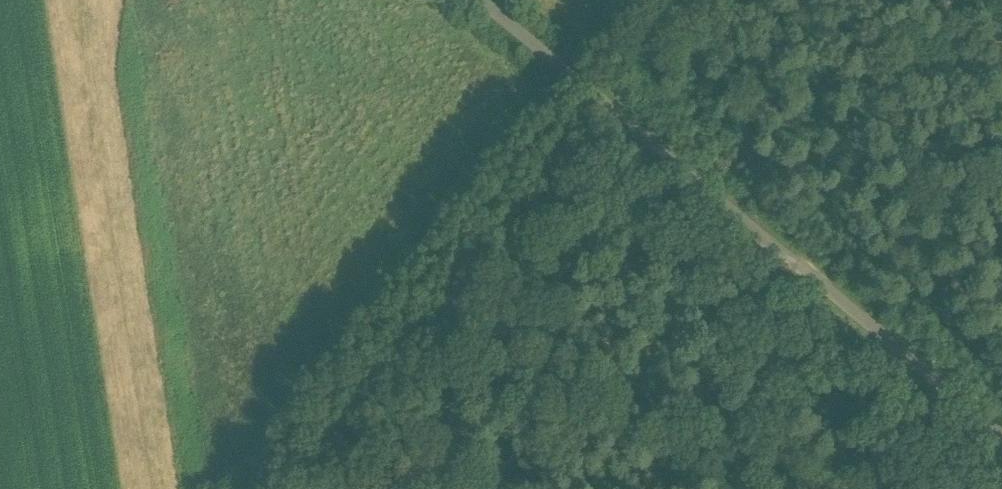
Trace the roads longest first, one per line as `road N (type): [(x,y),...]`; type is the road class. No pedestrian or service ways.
road 1 (track): [(648,488),(761,276),(781,252)]

